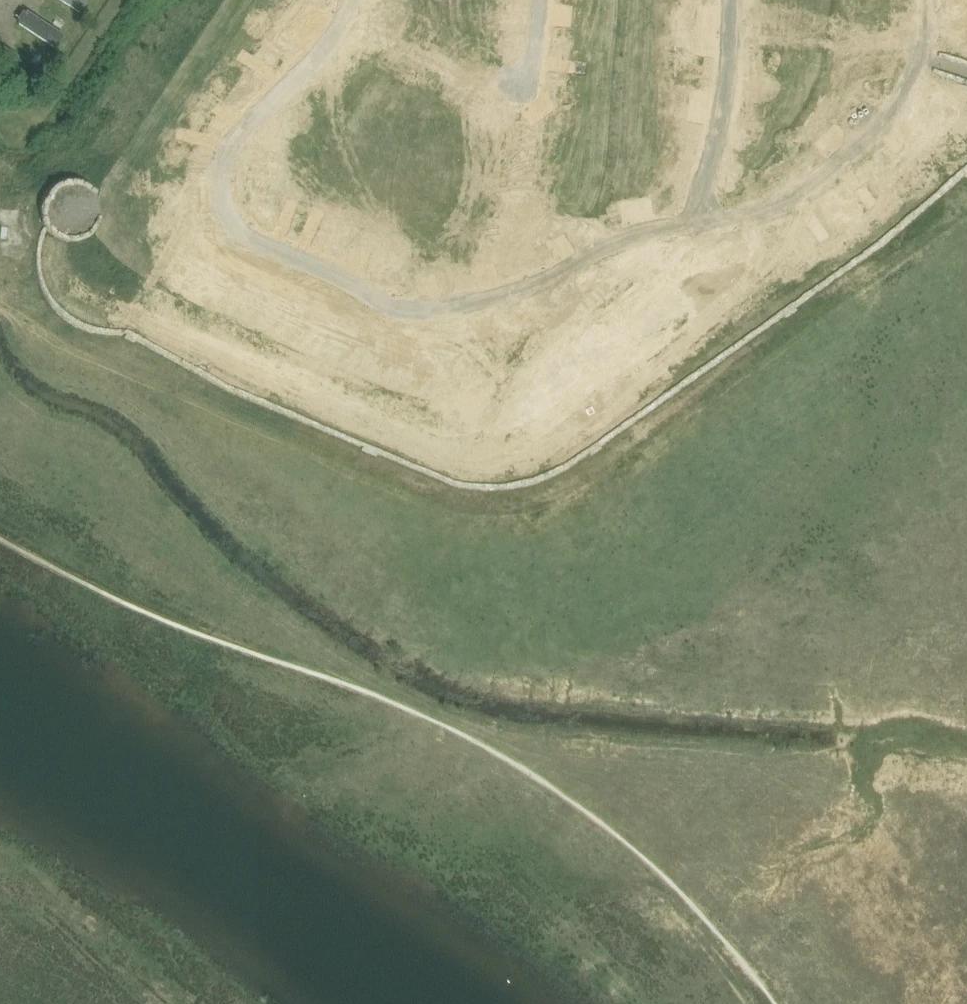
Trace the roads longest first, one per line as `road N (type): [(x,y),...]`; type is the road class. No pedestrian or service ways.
road 1 (track): [(351,0),(311,68),(220,160),(223,229),(402,314),(433,314),(513,290),(589,251),(735,213),(834,168),(911,82),(926,0)]
road 2 (track): [(729,0),(681,226)]

